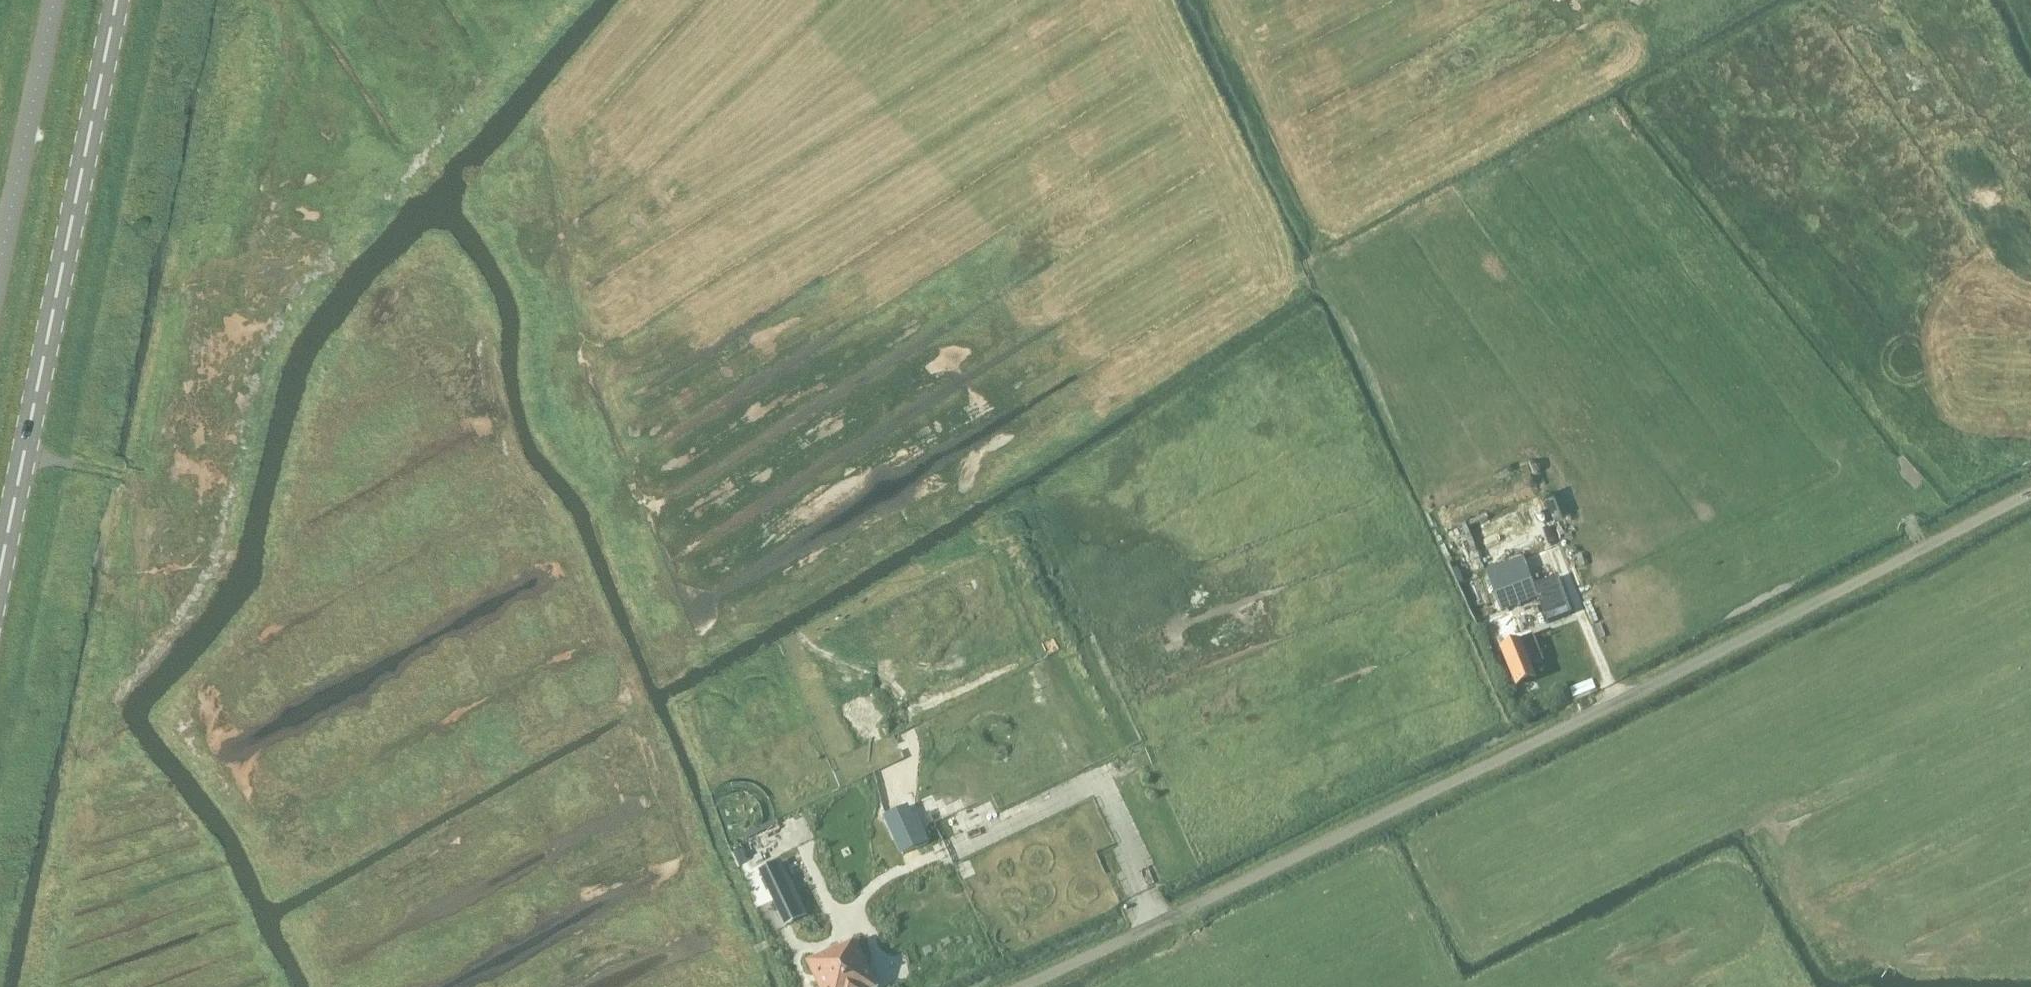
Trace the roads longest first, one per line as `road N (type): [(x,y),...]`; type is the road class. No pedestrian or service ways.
road 1 (unclassified): [(1019,986),(1609,705),(2030,492)]
road 2 (tertiary): [(0,564),(115,0)]
road 3 (track): [(144,481),(21,456)]

